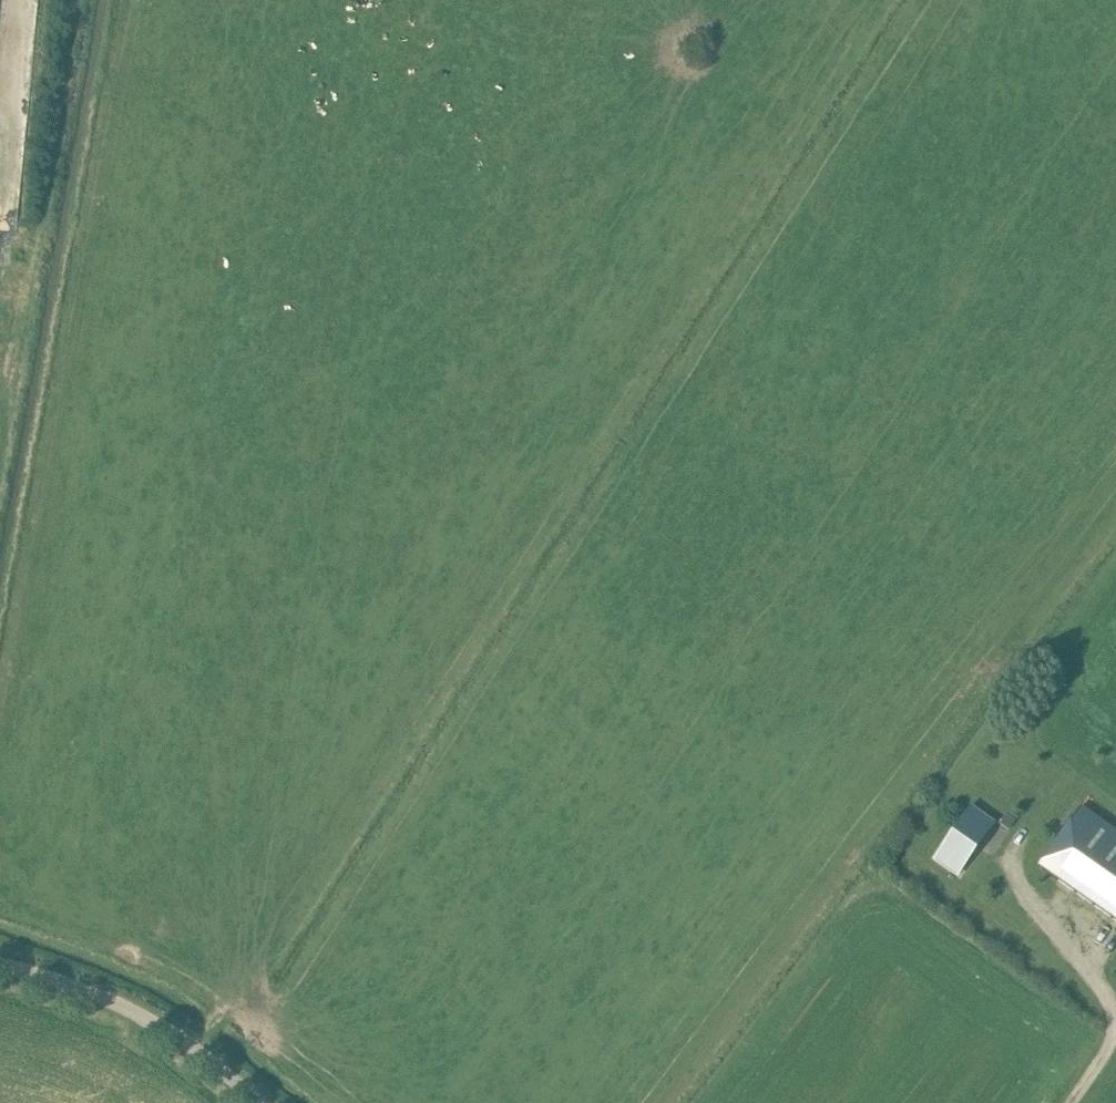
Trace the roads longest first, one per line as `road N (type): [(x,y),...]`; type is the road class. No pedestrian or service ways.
road 1 (unclassified): [(259,1102),(157,1027),(76,988),(0,968)]

